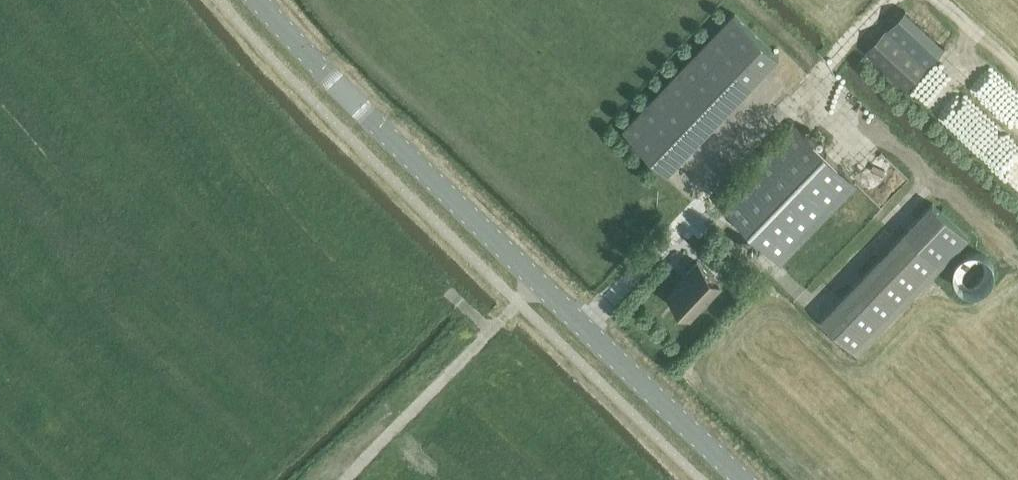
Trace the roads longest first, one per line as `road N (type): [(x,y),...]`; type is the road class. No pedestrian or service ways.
road 1 (tertiary): [(742,479),(253,0)]
road 2 (track): [(345,479),(489,334),(447,290)]

